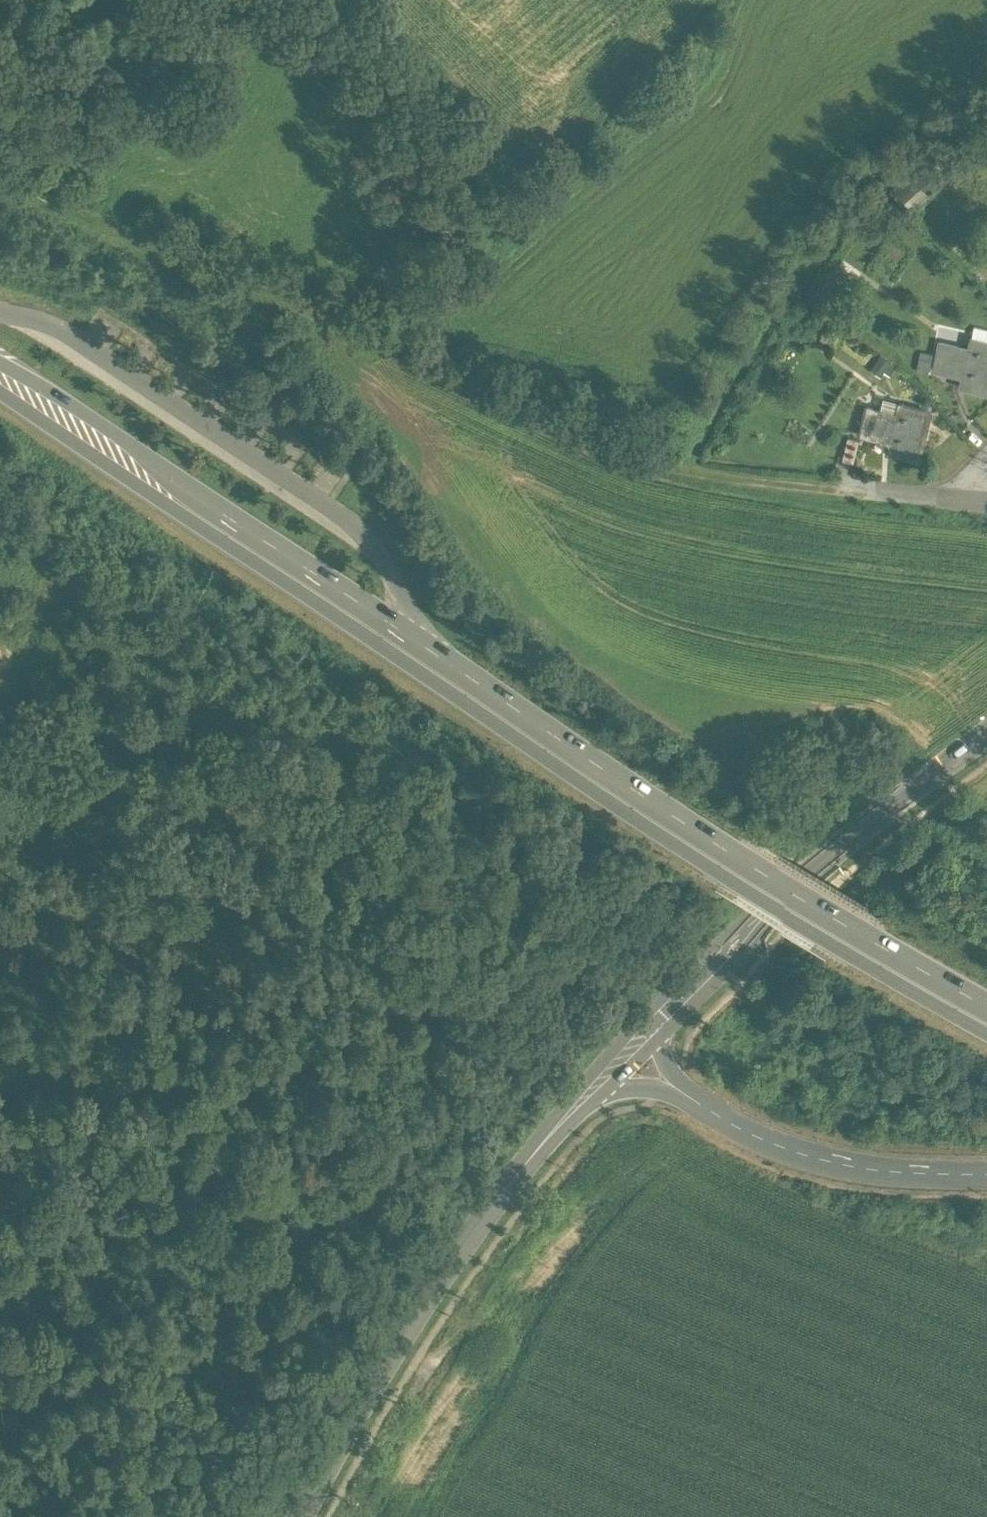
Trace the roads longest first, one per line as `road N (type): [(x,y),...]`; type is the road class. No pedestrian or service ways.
road 1 (trunk): [(0,383),(443,676),(760,869)]
road 2 (track): [(0,189),(145,264),(313,313),(666,464),(818,481)]
road 3 (tertiary): [(579,1108),(507,1184),(438,1280),(299,1516)]
road 4 (tertiary): [(986,728),(763,909),(670,1010)]
road 5 (trunk): [(674,1088),(757,1134),(826,1156),(986,1168)]
road 6 (trunk): [(986,999),(760,869)]
road 7 (track): [(0,724),(92,601)]
road 8 (tertiary): [(670,1010),(579,1108)]

